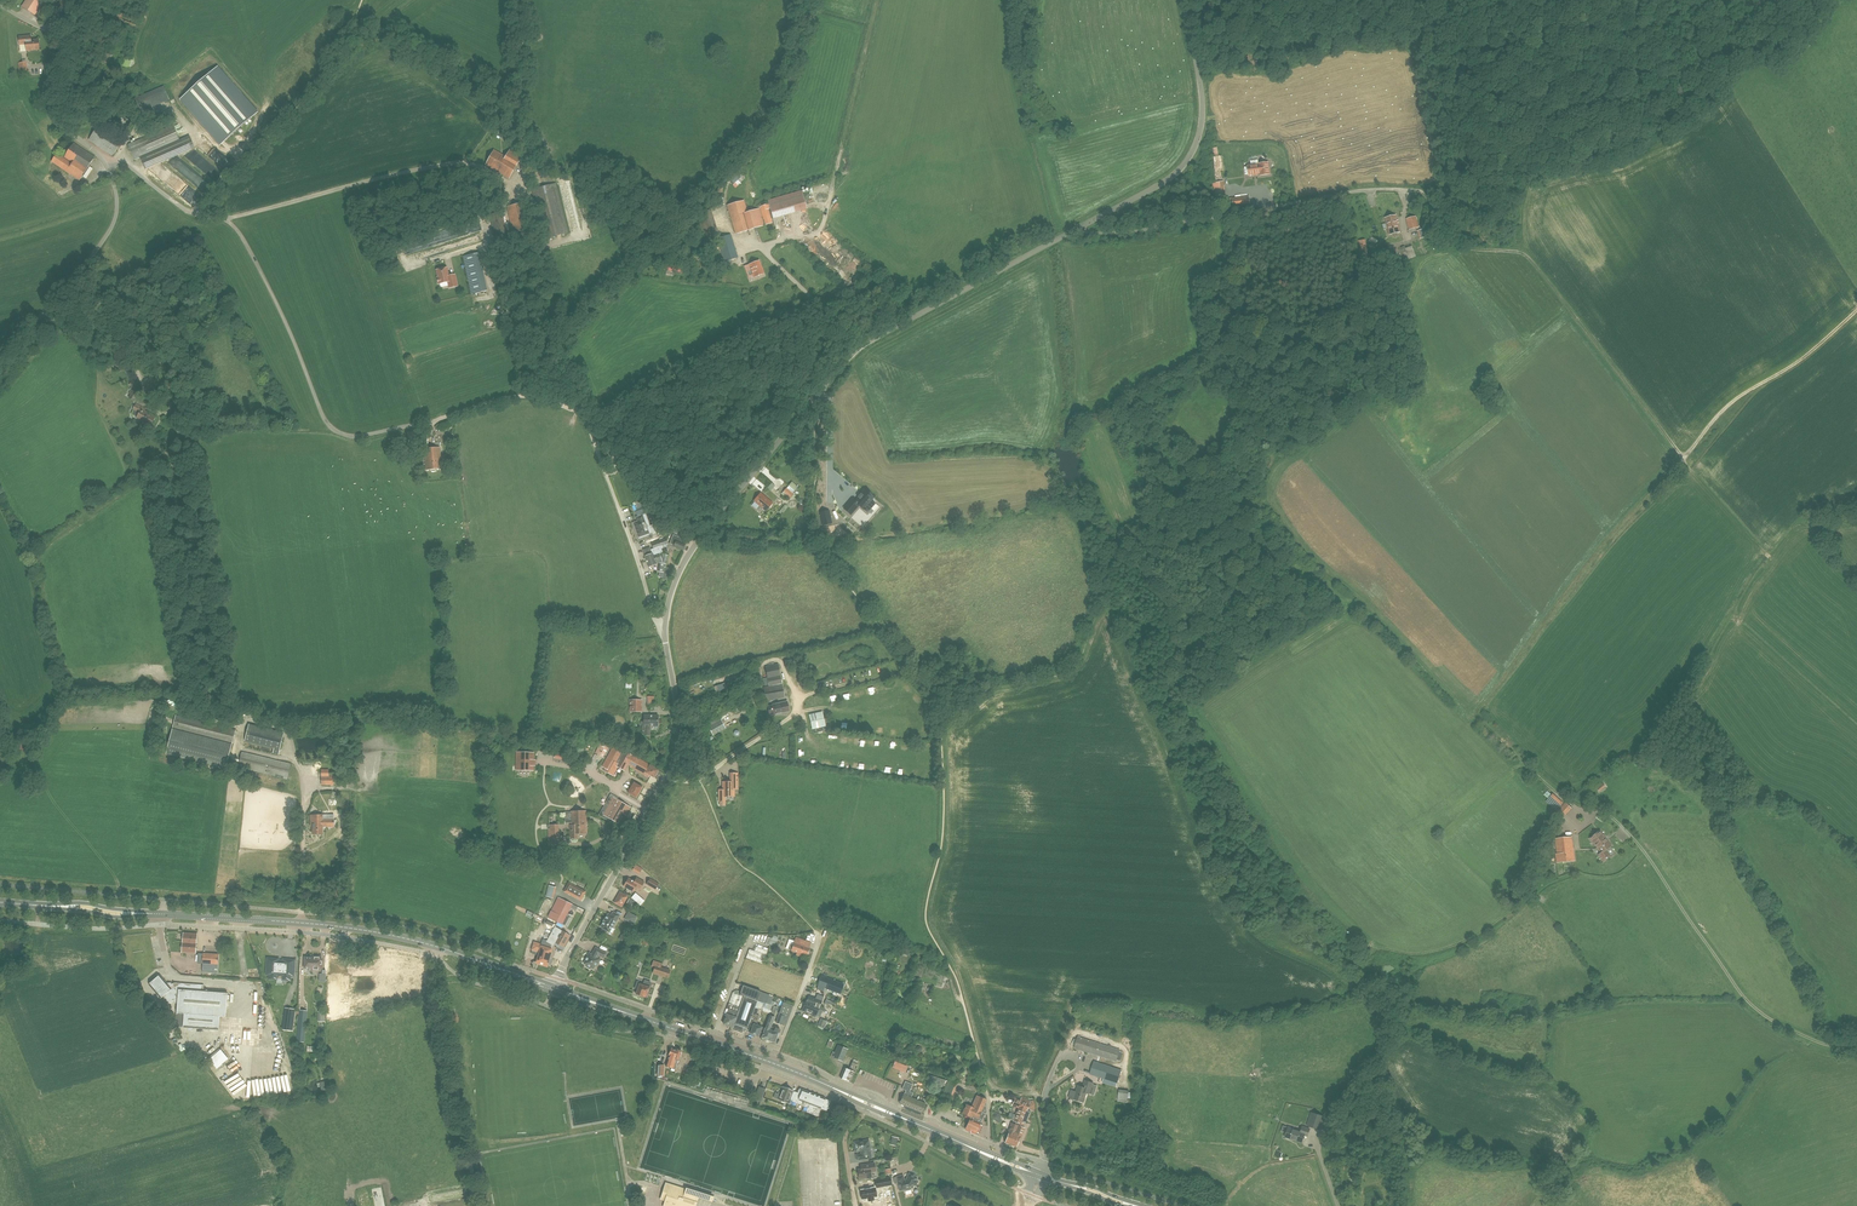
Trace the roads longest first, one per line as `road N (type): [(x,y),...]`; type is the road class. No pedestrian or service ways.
road 1 (unclassified): [(667,780),(677,723),(665,622),(699,539),(858,345),(1073,228)]
road 2 (track): [(1583,807),(1567,802),(1475,717),(1599,548),(1729,403),(1801,360),(1856,311)]
road 3 (unclassified): [(0,358),(91,257),(118,204),(104,160),(48,102),(54,37),(0,6)]
road 4 (primary): [(553,990),(387,935),(161,914)]
road 5 (unclassified): [(1856,1047),(1774,1022),(1753,1006),(1619,824),(1583,807)]
road 6 (track): [(1437,193),(1466,245),(1512,248),(1528,263),(1683,459)]
road 7 (unclassified): [(1073,228),(1129,232),(1373,190),(1446,193)]
road 8 (track): [(1475,717),(1356,606),(1298,575),(1190,489)]
road 9 (track): [(878,0),(823,224),(816,234),(762,251)]
road 10 (unclassified): [(1073,228),(1161,182),(1198,139),(1201,95),(1183,0)]
road 11 (track): [(1541,125),(1622,102),(1663,68),(1771,37),(1798,0)]
road 12 (unclassified): [(553,990),(667,780)]
road 13 (primary): [(774,1063),(553,990)]
road 14 (track): [(1046,1156),(1037,1096),(988,1081),(955,967)]
road 15 (primary): [(983,1153),(774,1063)]
road 16 (track): [(436,981),(473,1180)]
road 17 (track): [(765,731),(810,692),(915,666)]
road 18 (track): [(523,0),(526,121),(540,154)]
road 19 (primary): [(34,905),(115,917),(161,914)]
road 20 (primary): [(161,914),(84,903),(34,905)]

